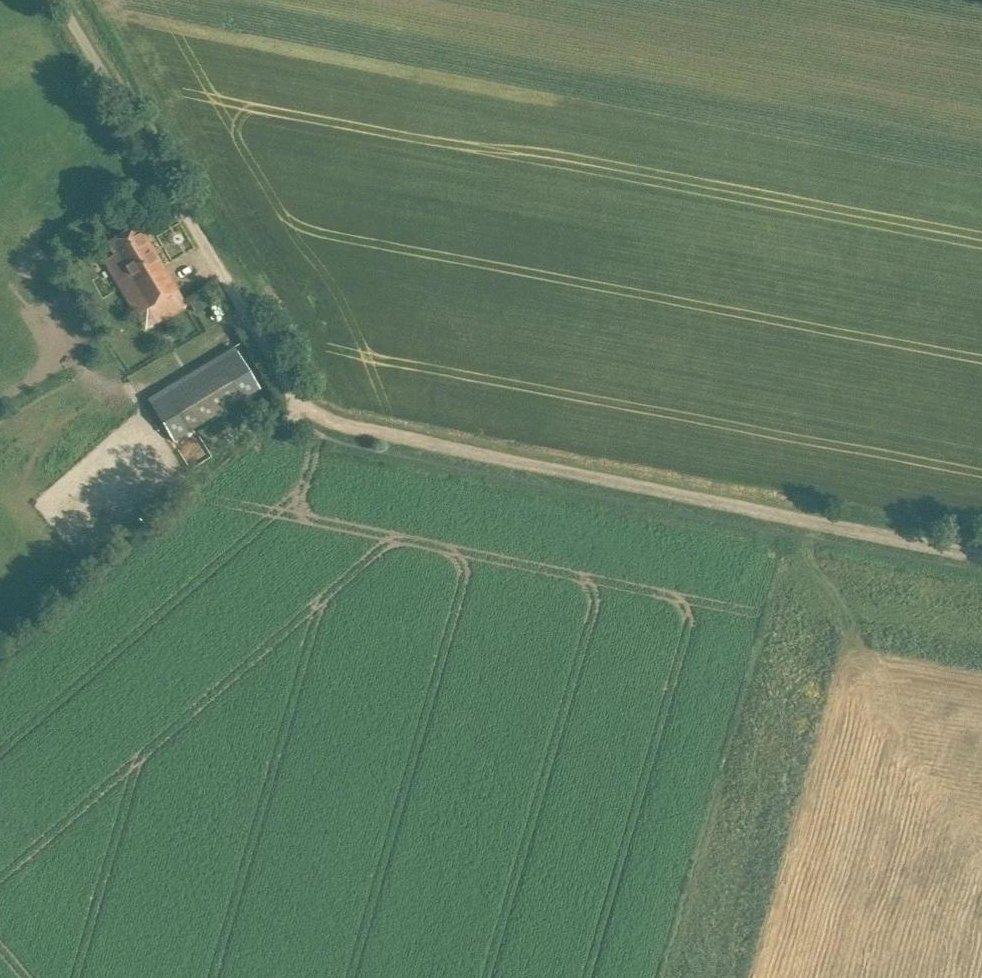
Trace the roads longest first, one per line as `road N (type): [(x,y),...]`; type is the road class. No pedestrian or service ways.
road 1 (track): [(981,553),(320,419)]
road 2 (unclassified): [(320,419),(305,408),(58,0)]
road 3 (track): [(0,695),(242,490),(308,472),(320,419)]

